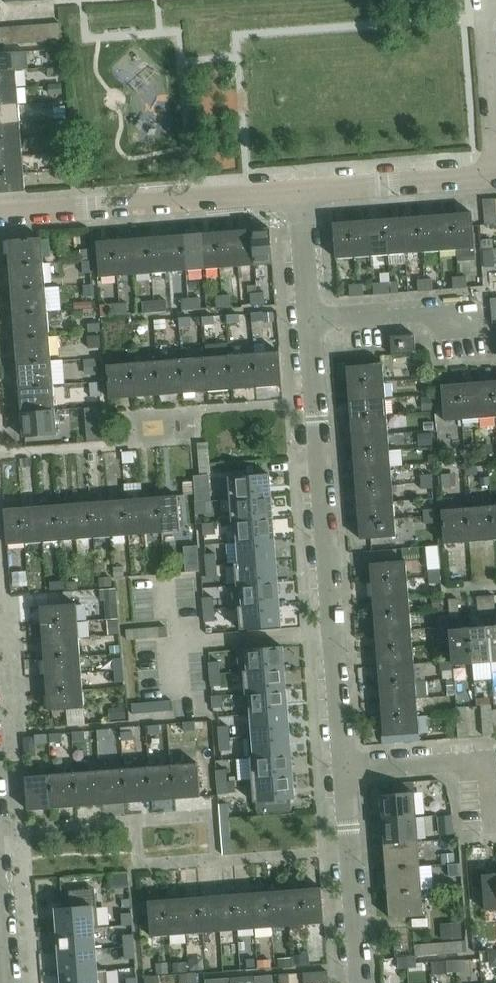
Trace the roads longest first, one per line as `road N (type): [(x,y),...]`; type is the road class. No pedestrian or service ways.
road 1 (residential): [(360,982),(308,325)]
road 2 (residential): [(0,214),(299,195)]
road 3 (residential): [(308,325),(470,313),(473,363)]
road 4 (residential): [(299,195),(495,177)]
road 5 (residential): [(495,135),(486,1)]
road 6 (residential): [(308,325),(299,195)]

